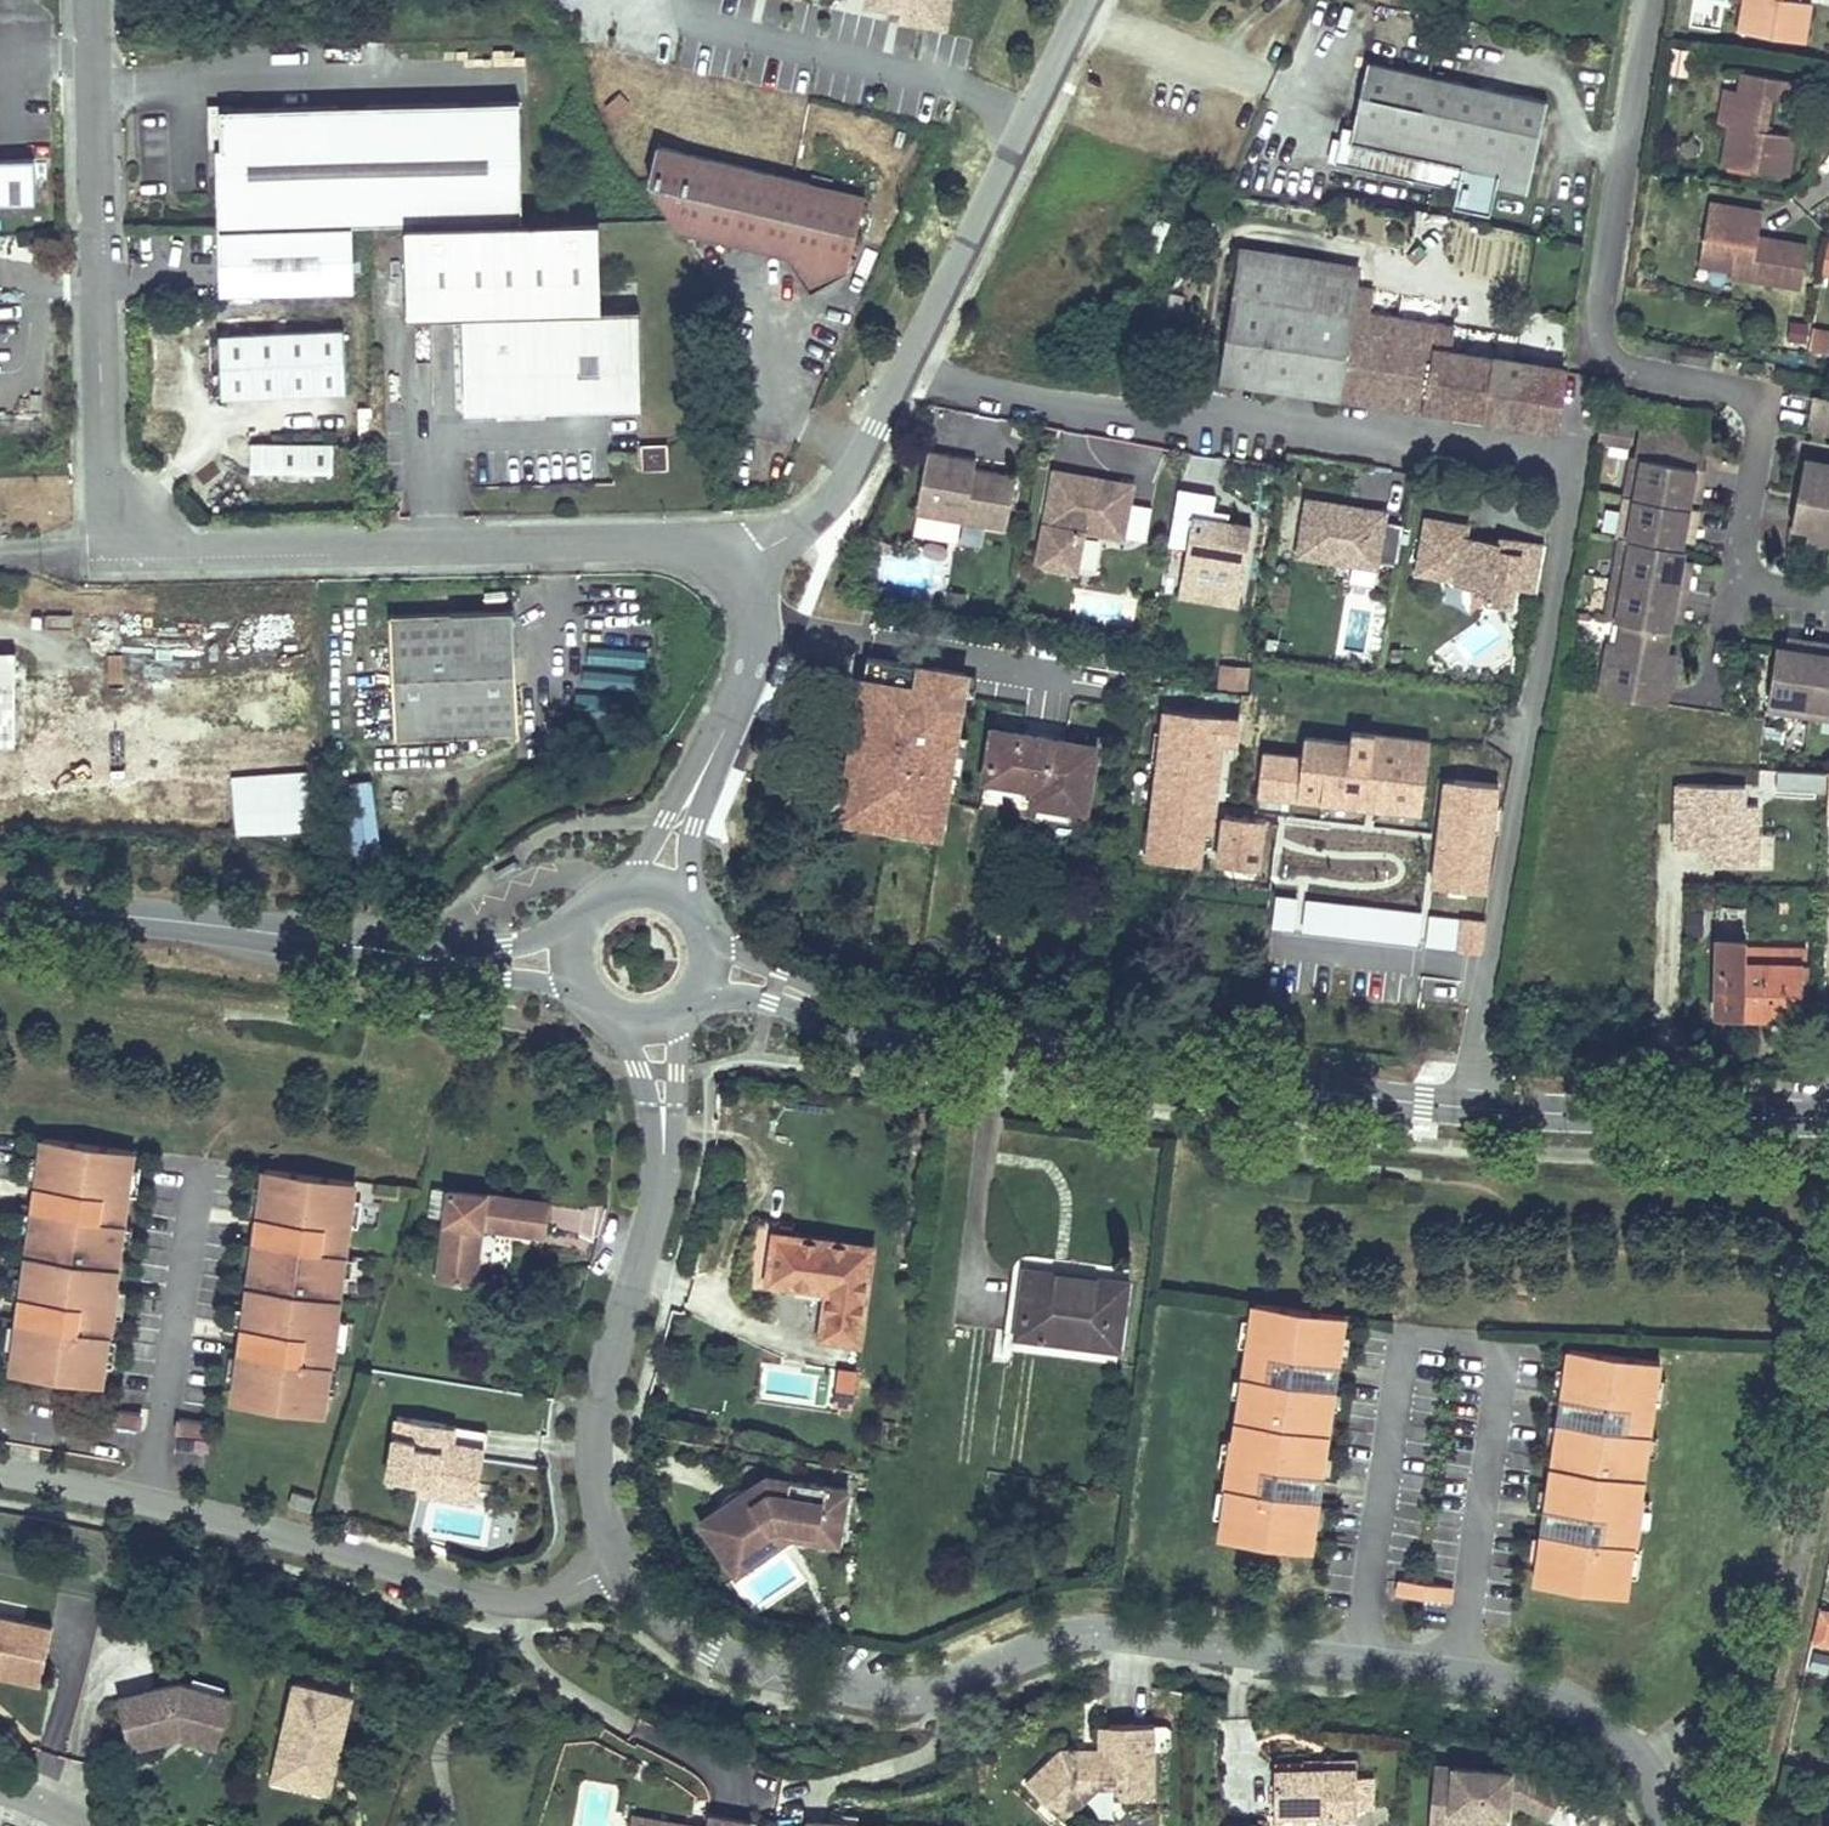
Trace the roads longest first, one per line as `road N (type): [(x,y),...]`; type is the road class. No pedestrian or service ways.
road 1 (residential): [(90,0),(104,500),(117,539),(647,536),(715,550),(737,575)]
road 2 (residential): [(615,1569),(708,1648),(867,1693),(924,1692),(1097,1632),(1529,1687),(1583,1708),(1626,1745),(1670,1825)]
road 3 (unclassified): [(1647,0),(1599,331),(1606,361),(1760,397),(1764,428),(1738,588),(1828,594)]
road 4 (unclassified): [(905,375),(1178,424),(1259,409),(1576,463)]
road 5 (unclassified): [(1466,1108),(1576,463)]
road 6 (residential): [(0,1459),(150,1480),(307,1550),(522,1602),(615,1569)]
road 7 (primary): [(1466,1108),(900,1034)]
road 8 (residential): [(666,1120),(653,1211),(592,1423),(597,1496),(615,1569)]
road 9 (residential): [(905,375),(1083,0)]
road 10 (primary): [(1828,1119),(1466,1108)]
road 11 (primary): [(356,945),(0,907)]
road 12 (residential): [(737,575),(828,510),(905,375)]
road 13 (primary): [(356,945),(554,986),(601,1009)]
road 14 (primary): [(585,922),(502,944),(356,945)]
road 15 (primary): [(900,1034),(702,933)]
road 16 (residential): [(701,780),(749,682),(756,631),(737,575)]
road 17 (primary): [(690,1000),(741,996),(900,1034)]
road 18 (residential): [(701,780),(624,900)]
road 19 (residential): [(694,918),(688,872),(701,780)]

